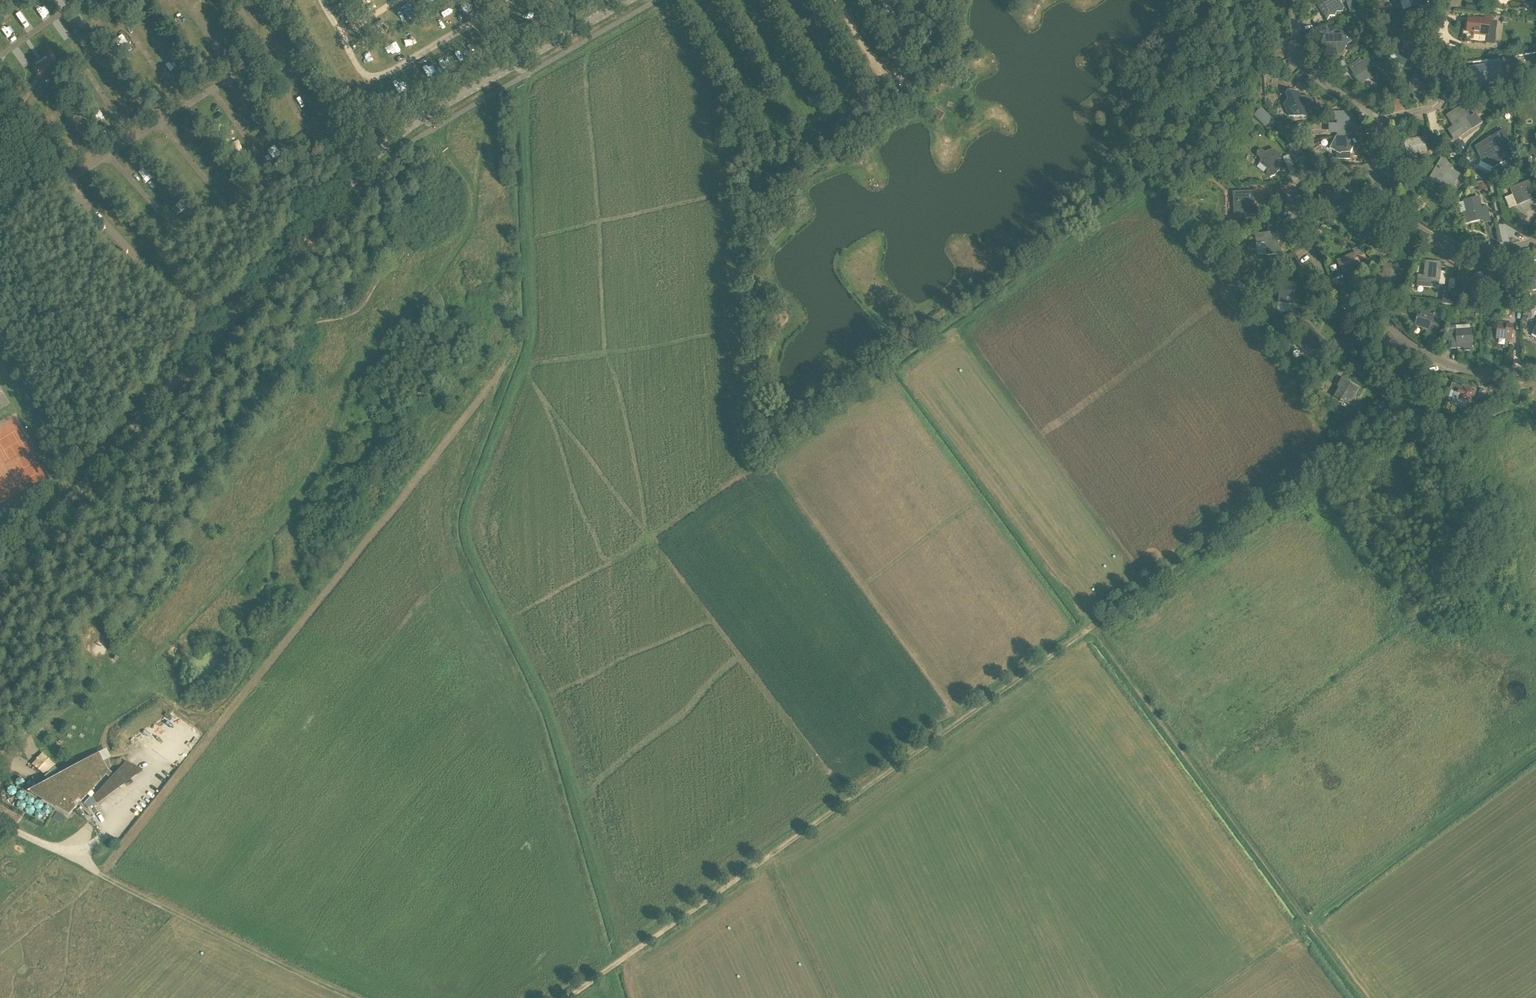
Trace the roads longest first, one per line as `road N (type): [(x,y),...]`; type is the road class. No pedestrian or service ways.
road 1 (unclassified): [(631,0),(399,133),(0,580)]
road 2 (track): [(1093,627),(568,997)]
road 3 (track): [(1535,417),(1515,406),(1450,428),(1411,407),(1389,411),(1093,627)]
road 4 (unclassified): [(1535,372),(1494,375),(1437,361),(1376,312),(1329,290),(1292,206),(1295,185),(1331,168),(1372,171)]
road 5 (track): [(1309,923),(1093,627)]
road 6 (track): [(355,997),(99,874)]
road 7 (unclassified): [(1535,241),(1504,250),(1435,239),(1381,195),(1372,171)]
road 8 (unclassified): [(1378,123),(1433,108),(1441,97),(1430,38),(1460,0)]
road 9 (unclassified): [(1378,123),(1305,62),(1296,0)]
road 10 (track): [(765,860),(832,997)]
road 11 (track): [(1204,997),(1309,923)]

